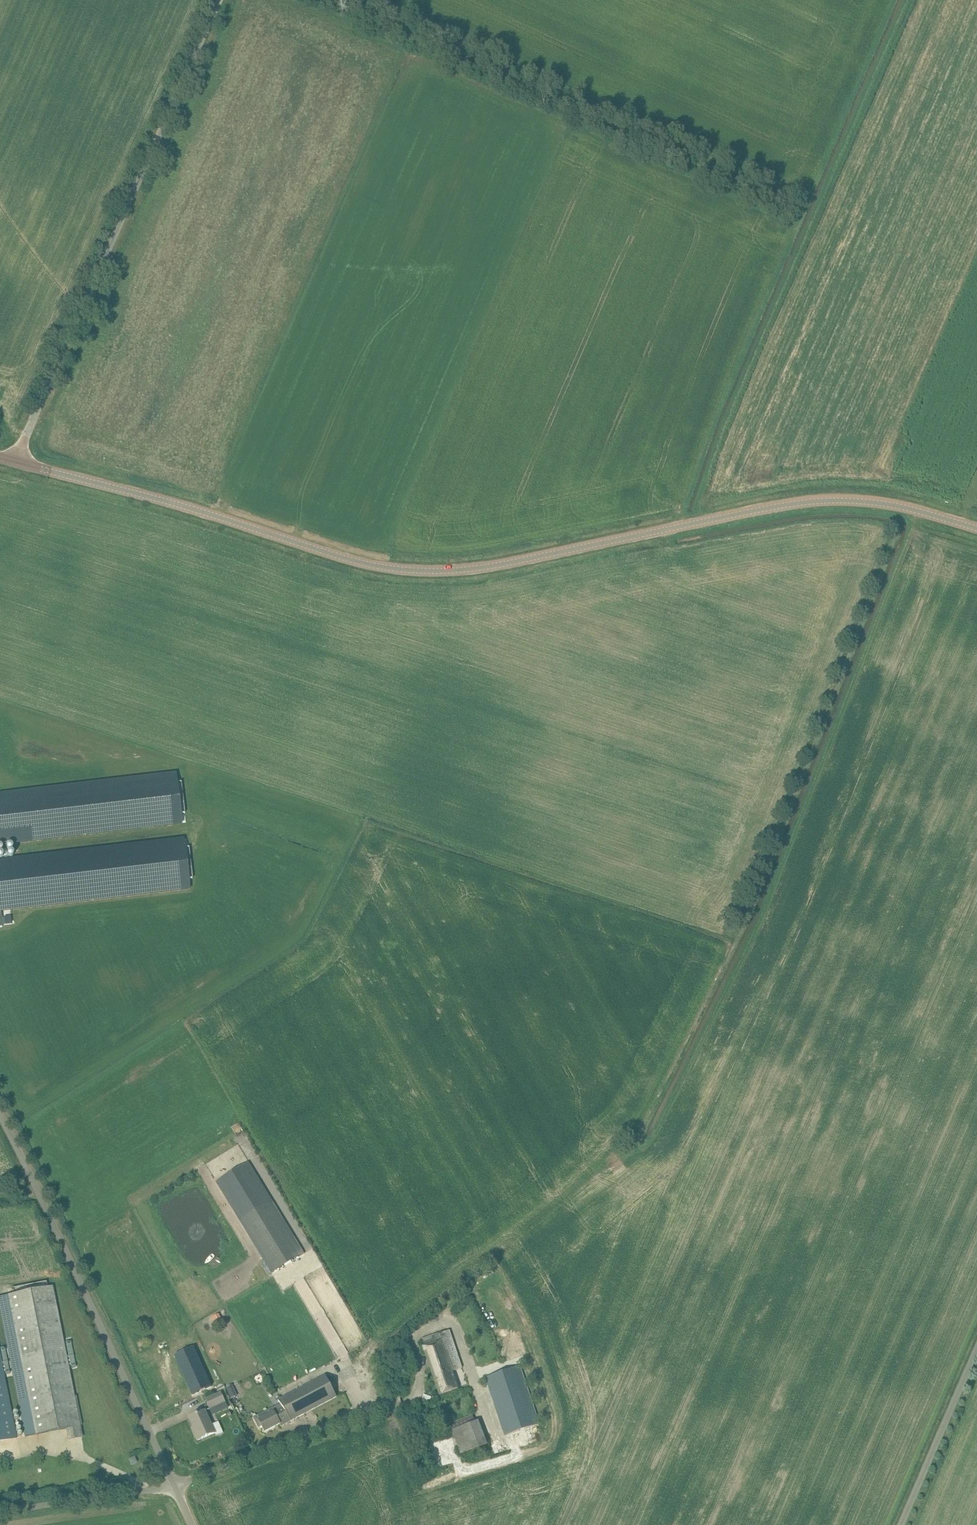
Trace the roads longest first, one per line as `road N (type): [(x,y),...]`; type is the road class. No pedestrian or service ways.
road 1 (tertiary): [(976,532),(861,503),(801,503),(485,568),(419,570),(365,564),(19,462)]
road 2 (unclassified): [(19,462),(222,0)]
road 3 (unclassified): [(174,1487),(0,1115)]
road 4 (unclassified): [(900,1524),(976,1347)]
road 5 (unclassified): [(0,1512),(174,1487)]

